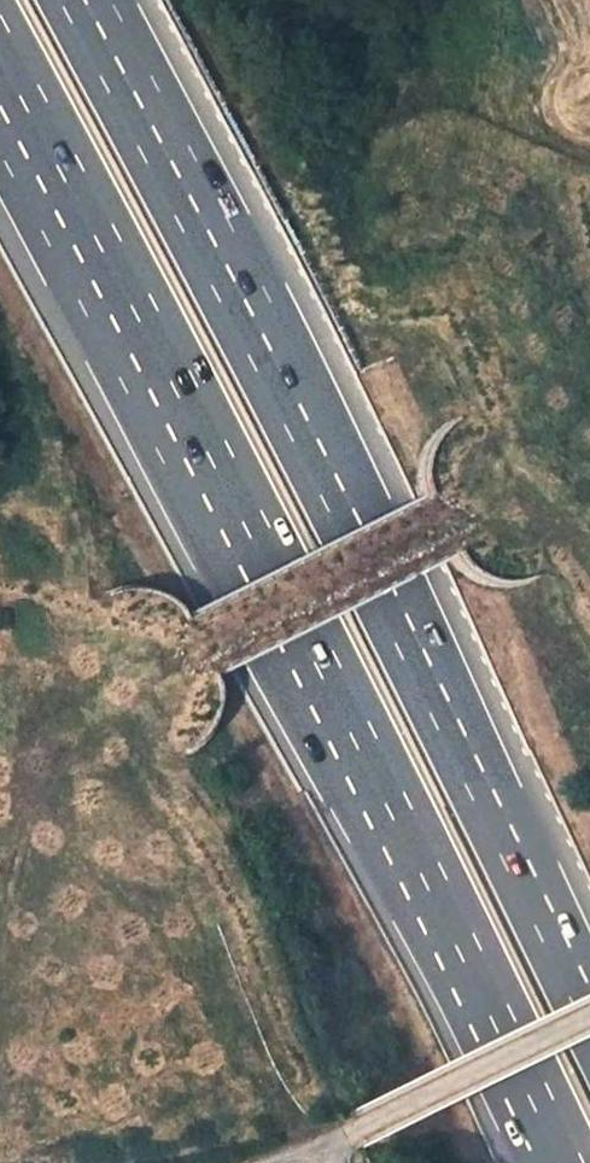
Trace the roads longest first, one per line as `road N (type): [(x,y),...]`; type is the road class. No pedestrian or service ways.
road 1 (motorway): [(0,63),(349,730),(560,1162)]
road 2 (motorway): [(589,1011),(280,389),(72,0)]
road 3 (unclassified): [(589,1022),(354,1133),(333,1145),(339,1162)]

